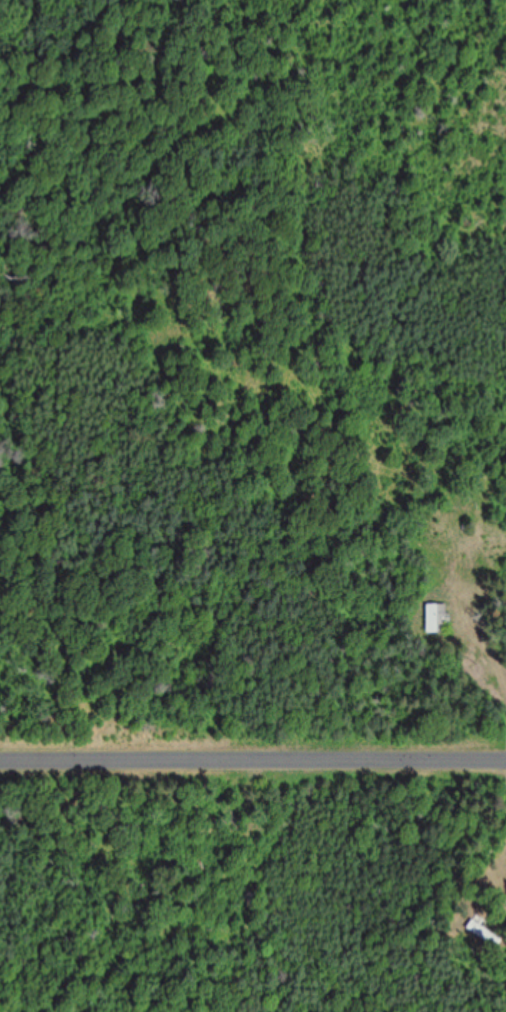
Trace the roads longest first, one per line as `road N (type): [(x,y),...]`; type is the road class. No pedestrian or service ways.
road 1 (residential): [(505,744),(0,742)]

